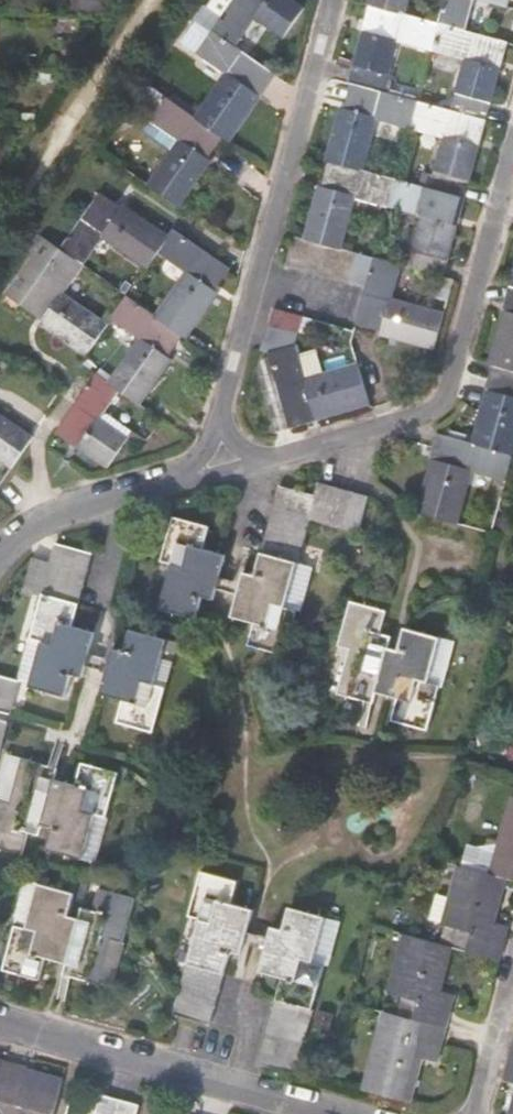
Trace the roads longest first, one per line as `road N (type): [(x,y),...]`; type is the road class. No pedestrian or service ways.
road 1 (residential): [(197,473),(434,408),(445,394),(512,154)]
road 2 (residential): [(333,0),(197,473)]
road 3 (residential): [(0,1026),(335,1113)]
road 4 (residential): [(197,473),(59,514),(0,554)]
road 5 (residential): [(476,1113),(512,976)]

